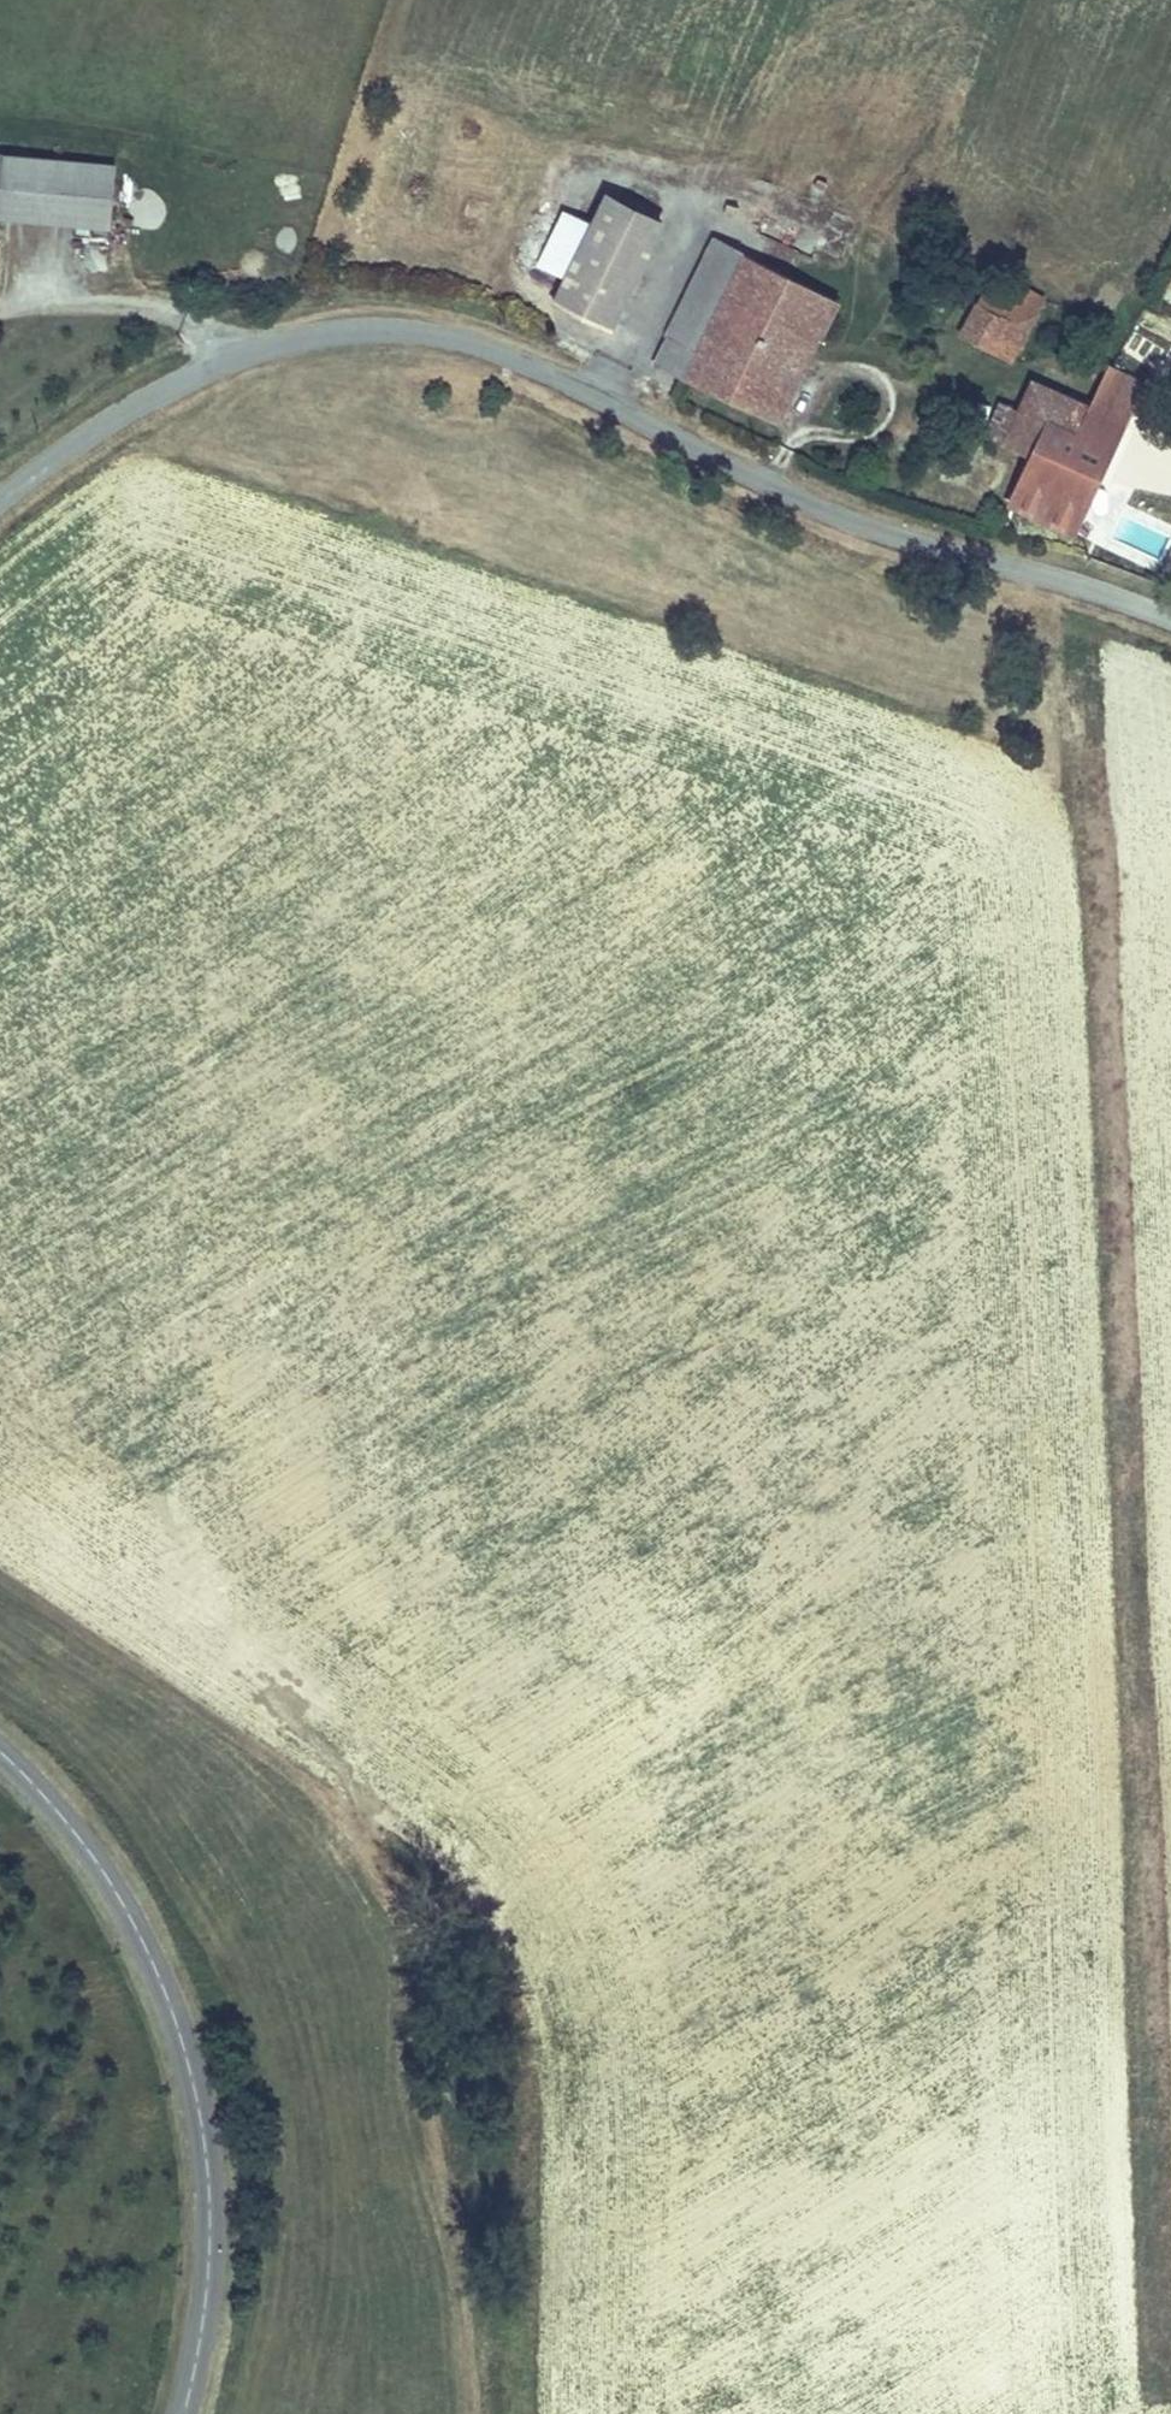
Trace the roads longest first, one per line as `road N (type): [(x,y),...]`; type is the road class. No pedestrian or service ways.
road 1 (tertiary): [(1170,608),(893,530),(553,372),(453,339),(380,332),(248,350),(195,375),(0,517)]
road 2 (tertiary): [(0,1755),(67,1826),(145,1948),(192,2082),(205,2151),(208,2269),(183,2413)]

